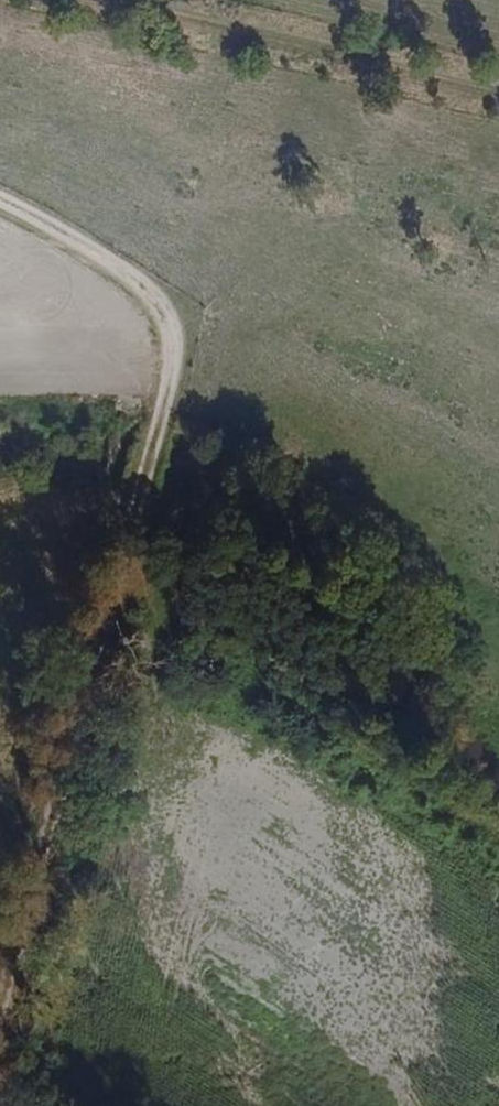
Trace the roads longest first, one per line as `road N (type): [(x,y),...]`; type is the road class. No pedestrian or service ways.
road 1 (track): [(0,1025),(44,890),(174,342),(153,295),(114,262),(0,199)]
road 2 (track): [(124,554),(233,662),(498,840)]
road 3 (track): [(123,0),(498,89)]

